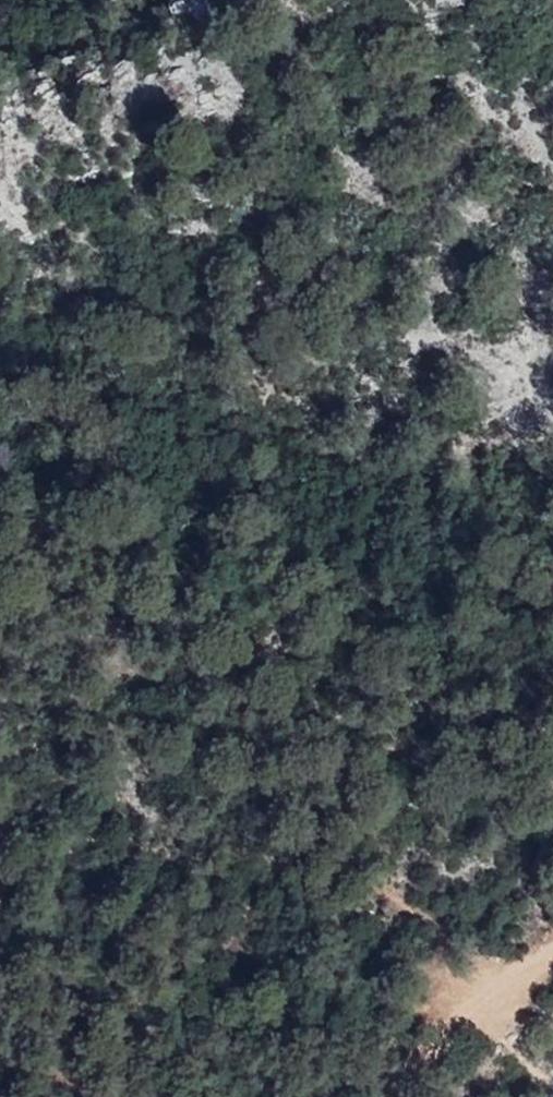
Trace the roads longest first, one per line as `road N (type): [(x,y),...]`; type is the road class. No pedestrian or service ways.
road 1 (track): [(389,1096),(552,955)]

